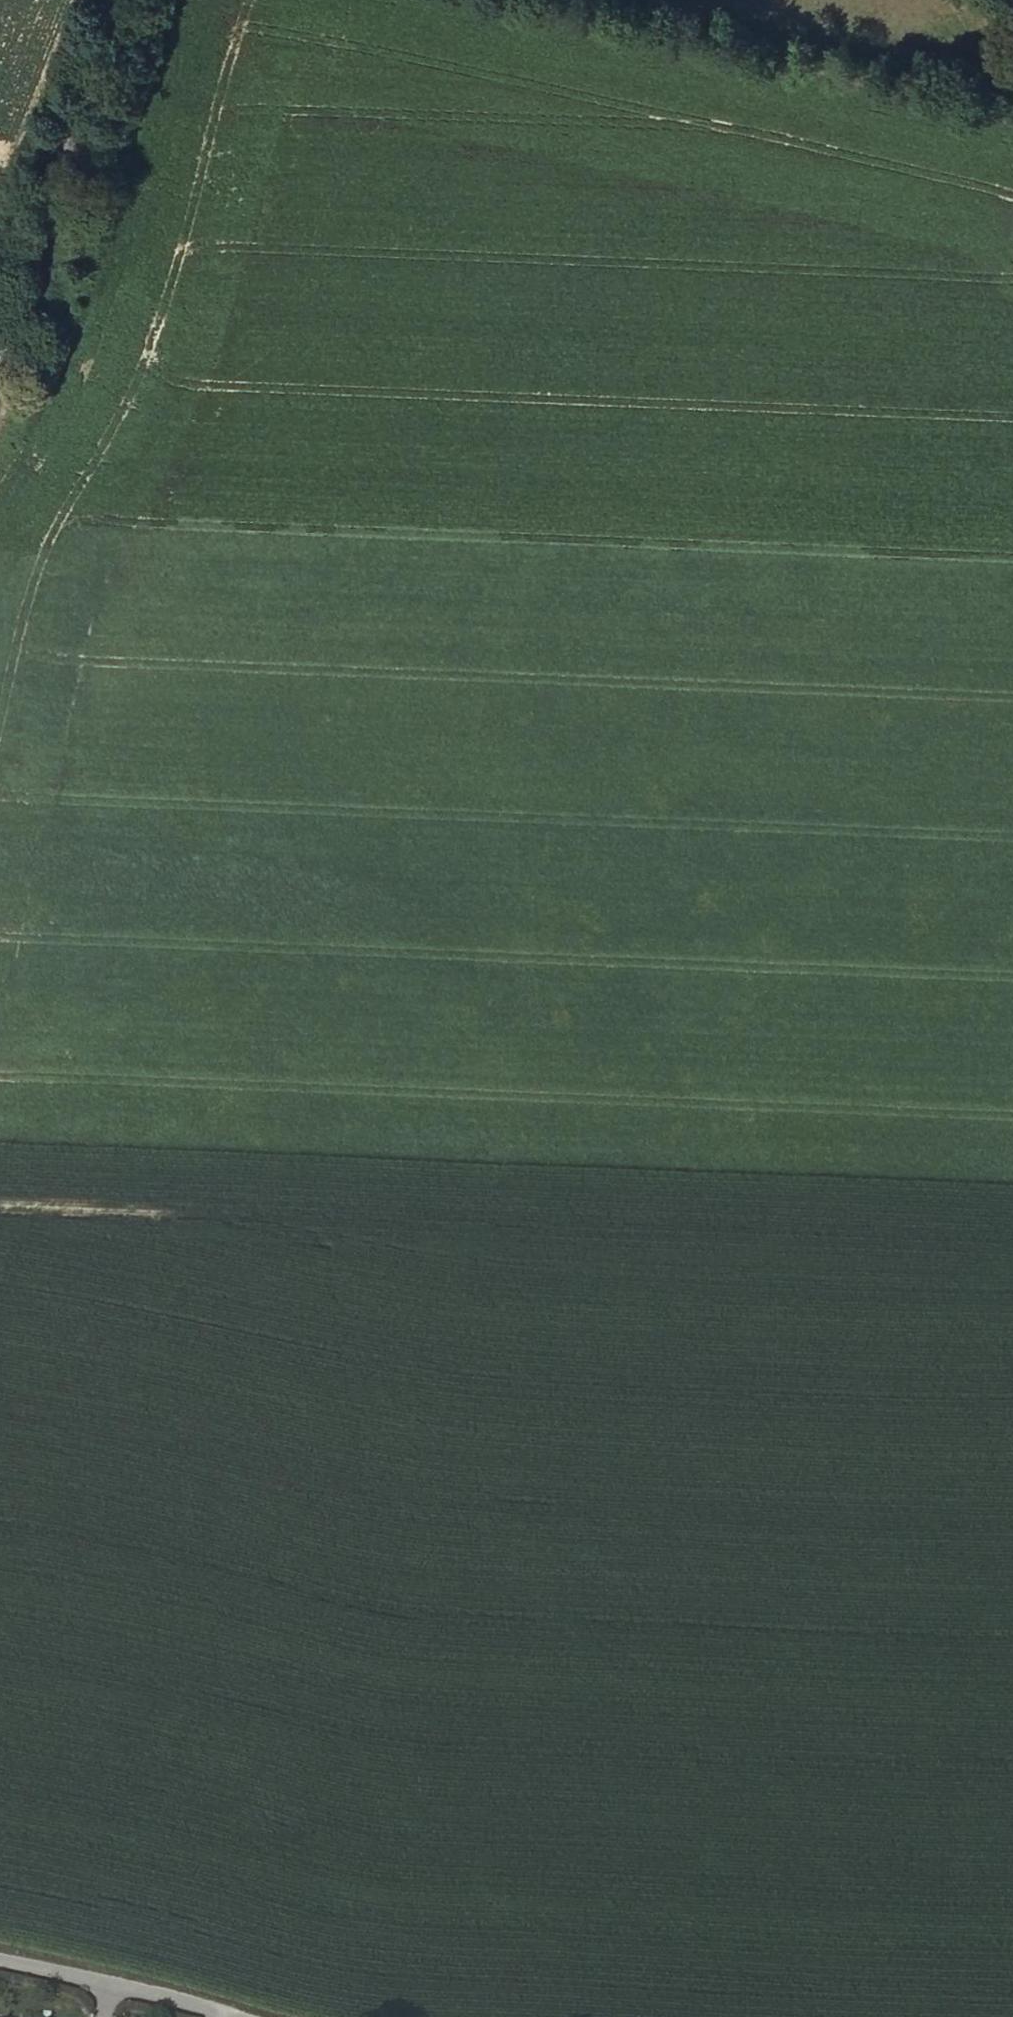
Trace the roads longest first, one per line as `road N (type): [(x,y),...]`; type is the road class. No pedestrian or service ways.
road 1 (tertiary): [(119,0),(0,379)]
road 2 (residential): [(0,1960),(226,2016)]

